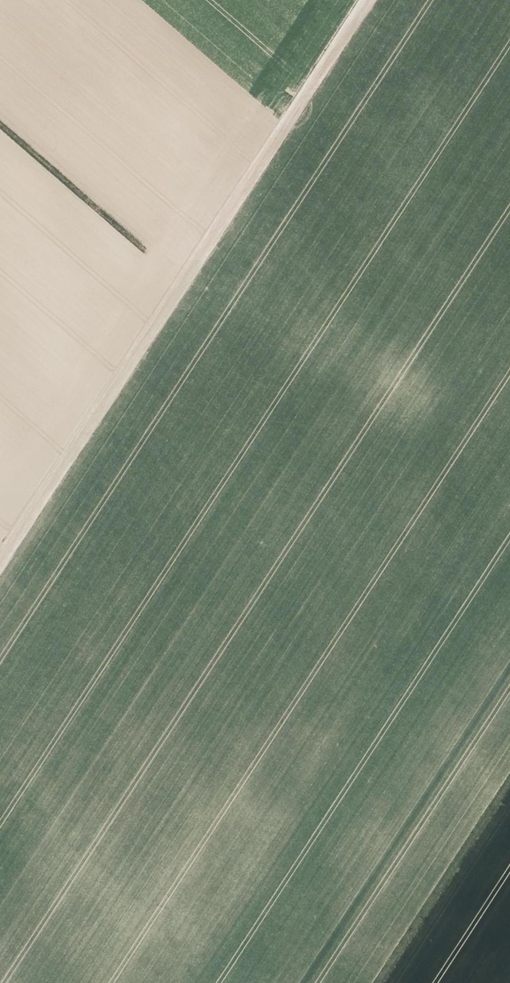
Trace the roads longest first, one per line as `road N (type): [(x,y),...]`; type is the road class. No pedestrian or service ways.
road 1 (track): [(368,0),(0,565)]

